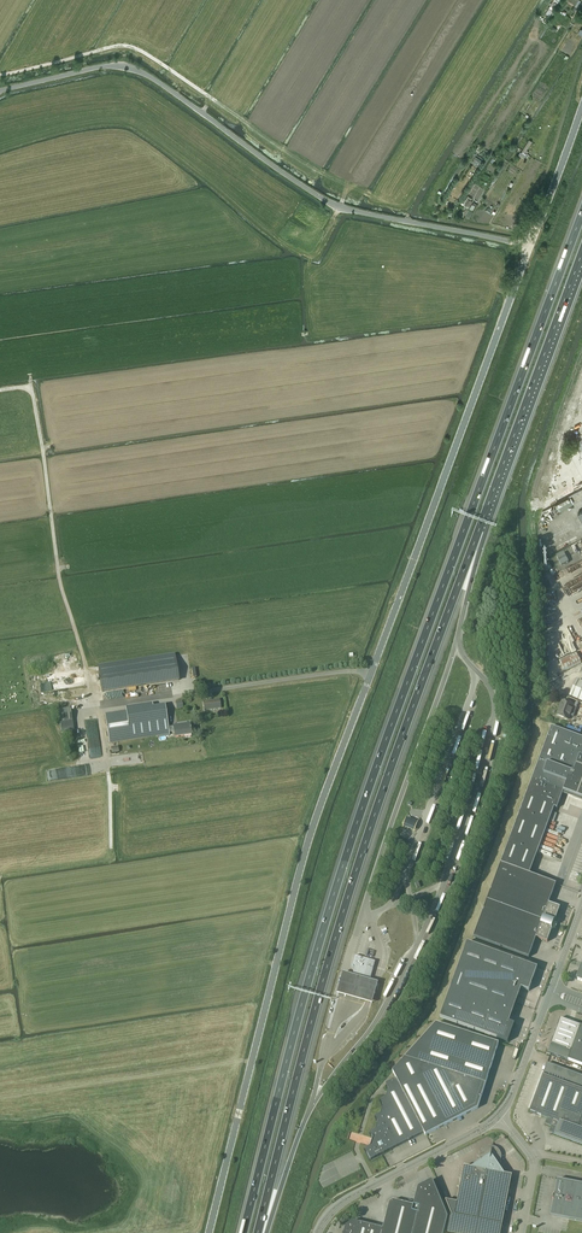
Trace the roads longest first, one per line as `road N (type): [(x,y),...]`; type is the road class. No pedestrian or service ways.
road 1 (motorway): [(581,213),(345,857),(243,1232)]
road 2 (tertiary): [(530,246),(306,849),(209,1232)]
road 3 (motorway): [(258,1232),(361,863),(479,531)]
road 4 (unclassified): [(0,93),(109,66),(140,69),(326,200),(530,246)]
road 5 (track): [(96,707),(59,572),(33,389),(0,390)]
road 6 (motorway): [(479,531),(581,253)]
road 7 (track): [(0,1093),(251,1063)]
road 8 (tertiary): [(499,1116),(581,904)]
road 9 (tertiary): [(317,1232),(350,1197),(499,1116)]
road 10 (tertiary): [(530,246),(581,107)]
road 11 (motorway): [(264,1232),(312,1105)]
road 12 (unclassified): [(520,1232),(535,1162),(499,1116)]

